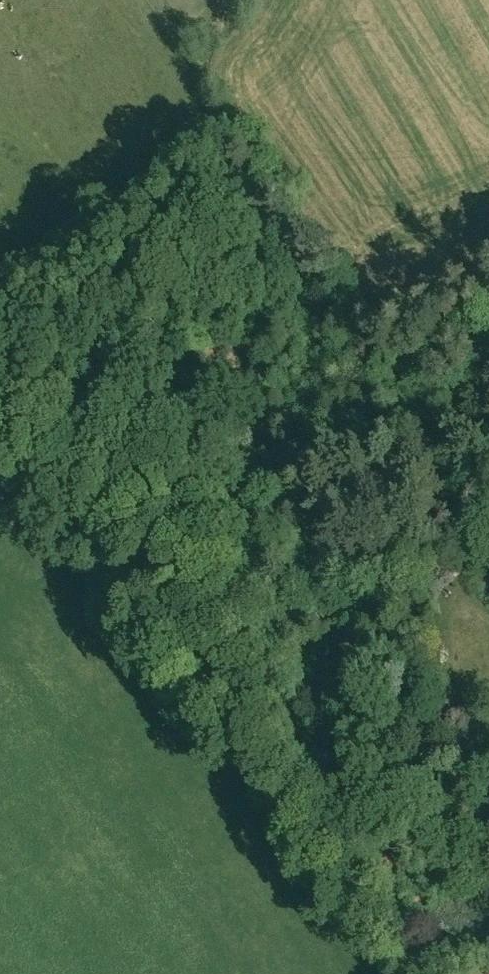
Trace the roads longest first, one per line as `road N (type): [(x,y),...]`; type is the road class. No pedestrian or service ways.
road 1 (track): [(418,973),(0,397)]

